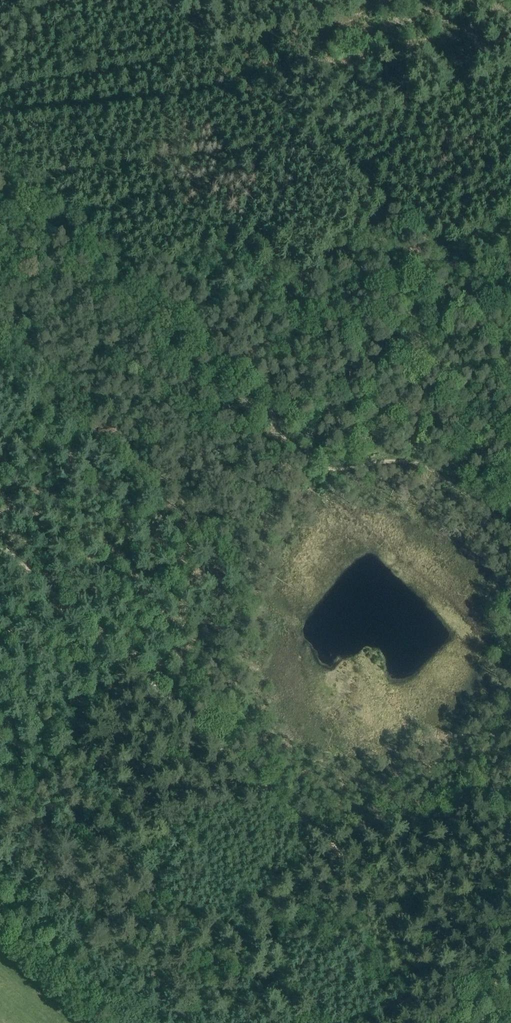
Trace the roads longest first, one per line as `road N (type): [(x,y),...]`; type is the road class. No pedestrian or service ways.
road 1 (track): [(510,534),(417,464),(324,470),(0,177)]
road 2 (track): [(0,546),(471,976)]

